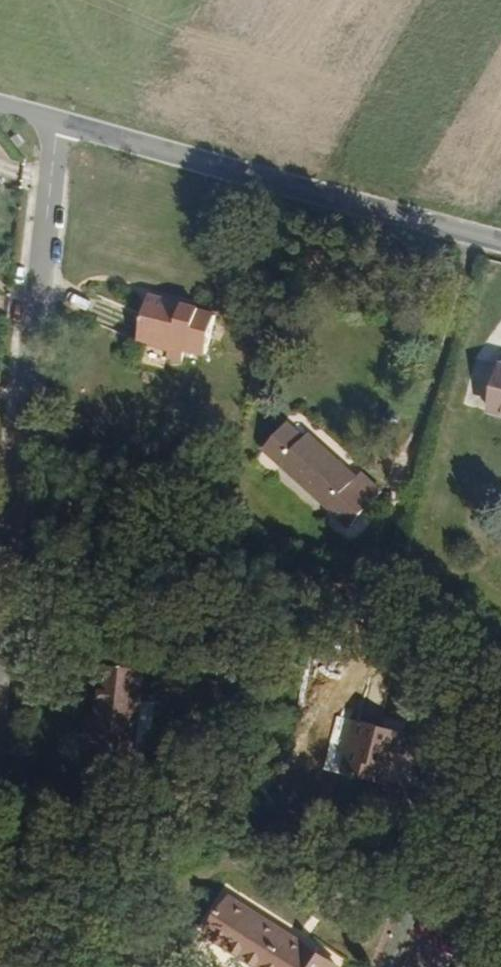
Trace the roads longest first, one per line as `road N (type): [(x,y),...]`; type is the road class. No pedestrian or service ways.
road 1 (tertiary): [(500,245),(50,122)]
road 2 (residential): [(50,122),(0,542)]

